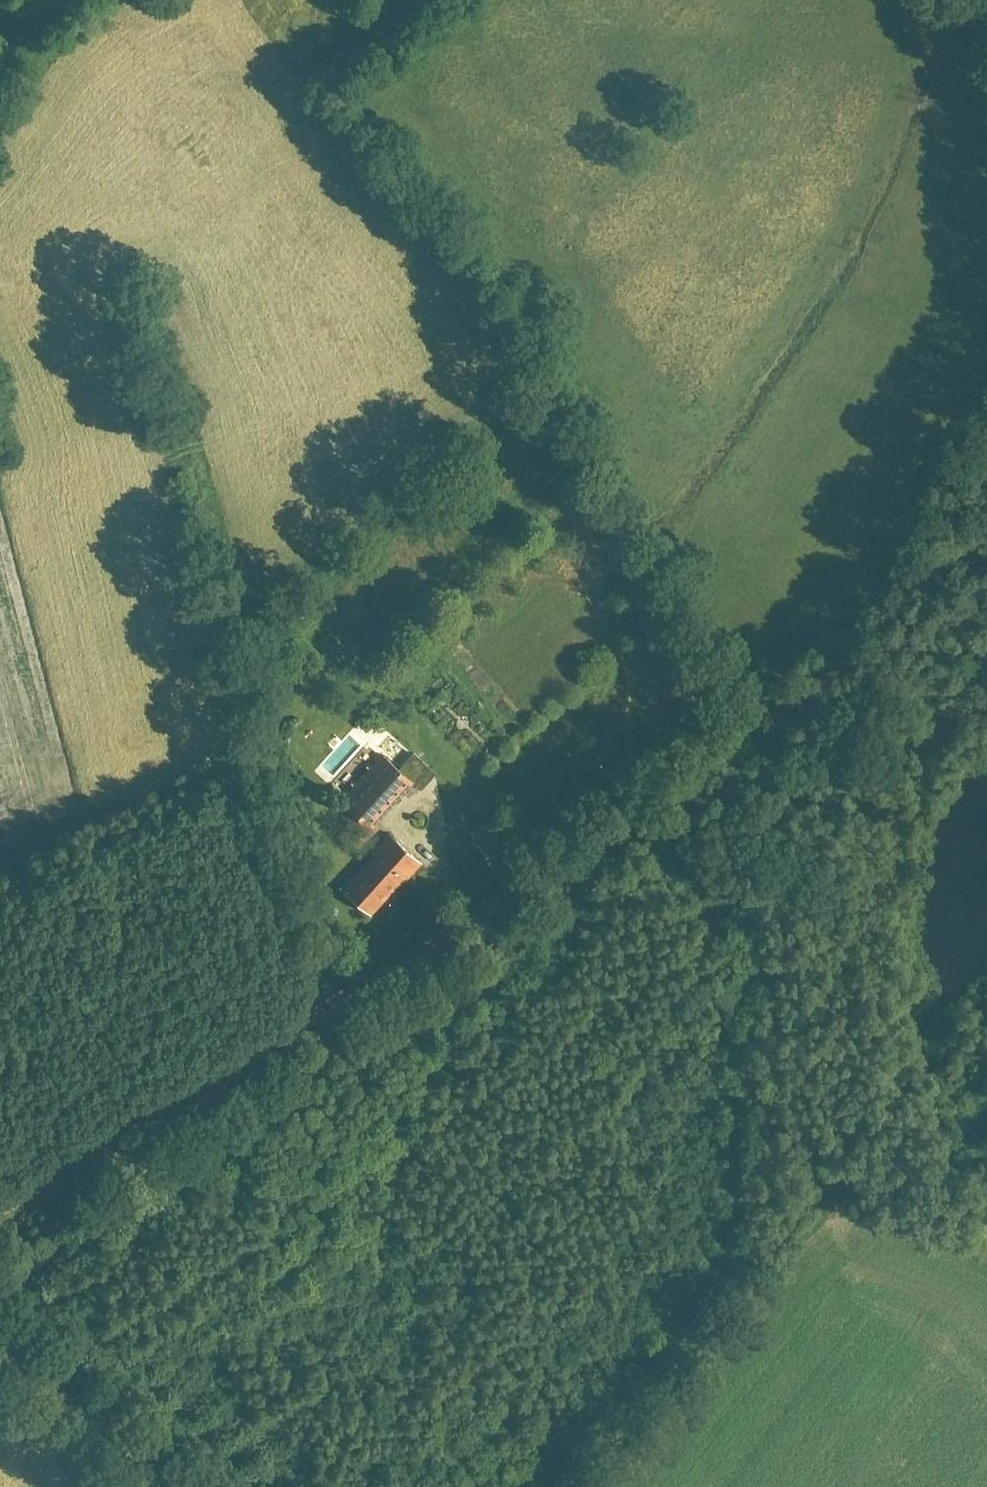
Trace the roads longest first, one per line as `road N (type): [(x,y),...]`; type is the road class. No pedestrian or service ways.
road 1 (track): [(986,470),(845,689),(640,825),(352,992)]
road 2 (residential): [(0,1214),(352,992)]
road 3 (track): [(640,825),(762,788),(986,692)]
road 4 (track): [(0,1331),(176,1486)]

